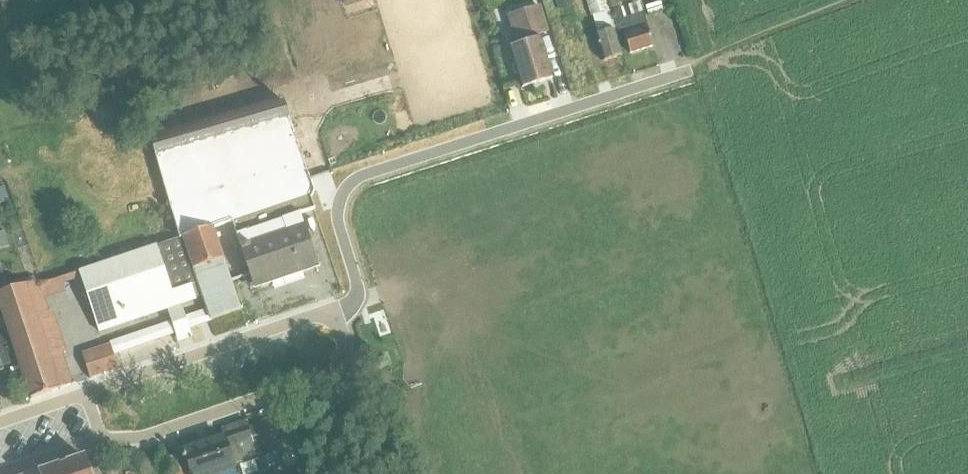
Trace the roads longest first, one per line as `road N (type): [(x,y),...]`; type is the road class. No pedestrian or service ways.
road 1 (residential): [(334,322),(358,289),(338,210),(354,180),(691,70)]
road 2 (residential): [(100,438),(140,438),(327,376),(344,358),(334,322)]
road 3 (residential): [(334,322),(306,317),(85,393)]

